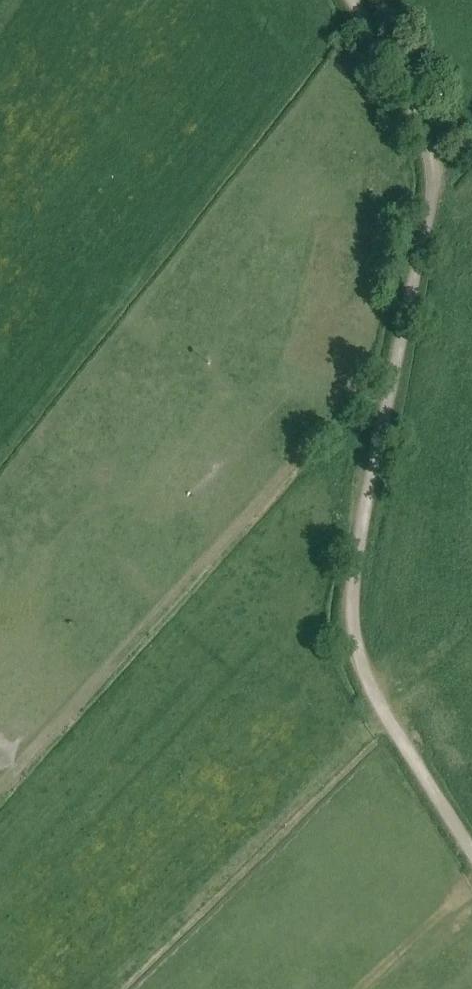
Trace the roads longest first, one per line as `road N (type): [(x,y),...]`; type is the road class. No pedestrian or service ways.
road 1 (track): [(353,0),(424,129),(434,185),(350,617),(381,708),(471,848)]

